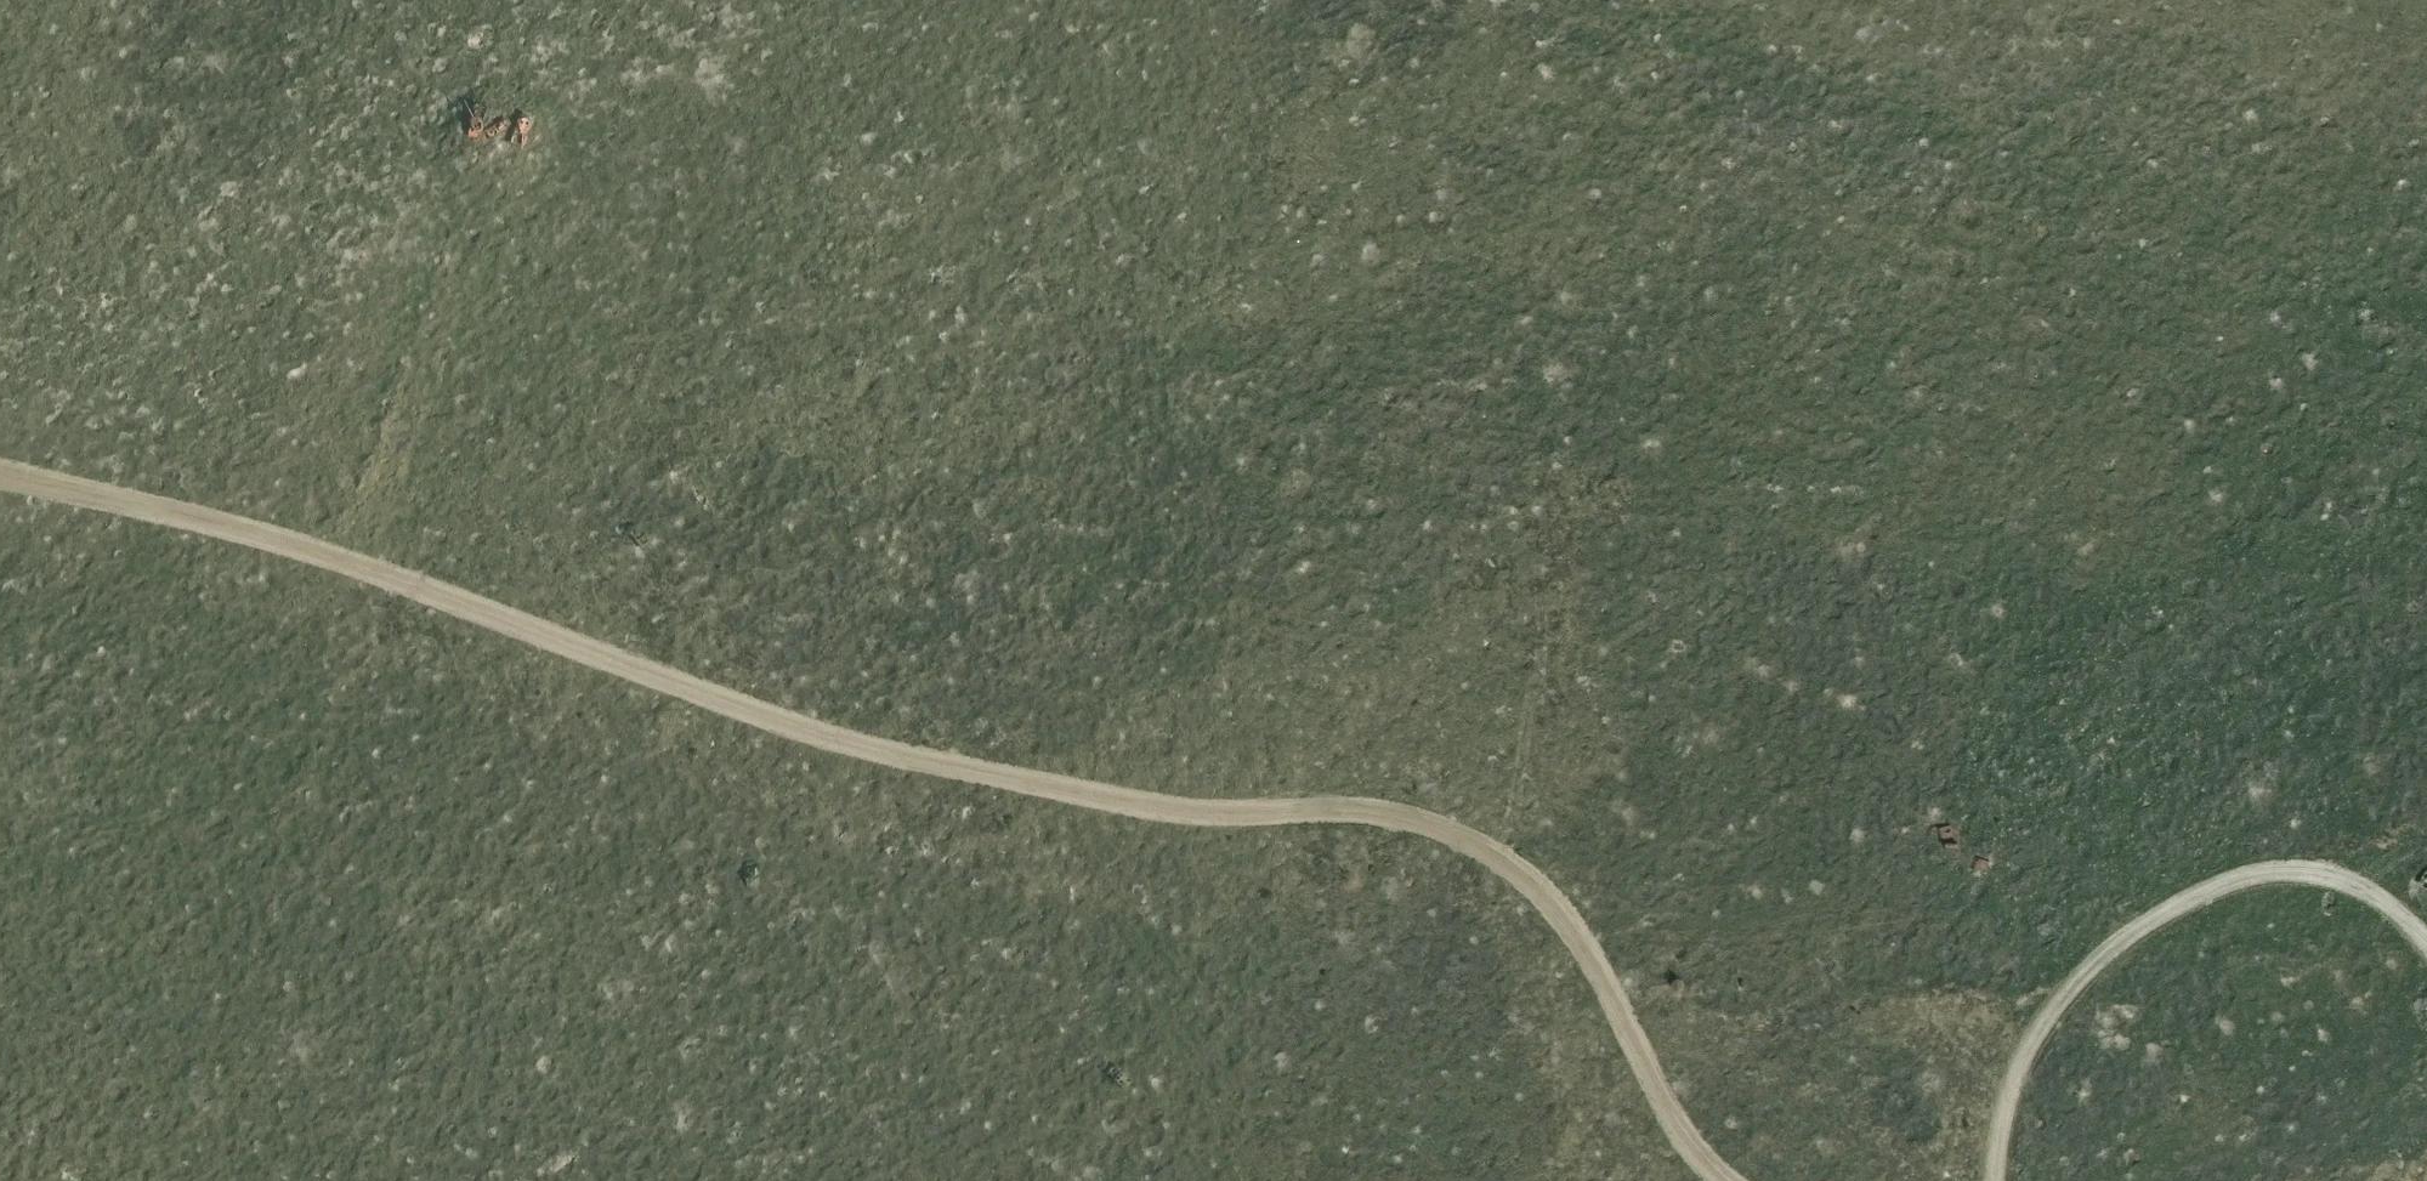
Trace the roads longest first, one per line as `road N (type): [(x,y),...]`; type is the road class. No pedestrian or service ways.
road 1 (track): [(1989,1180),(1997,1120),(2027,1028),(2113,938),(2180,900),(2253,869),(2320,875),(2379,895),(2426,948)]

